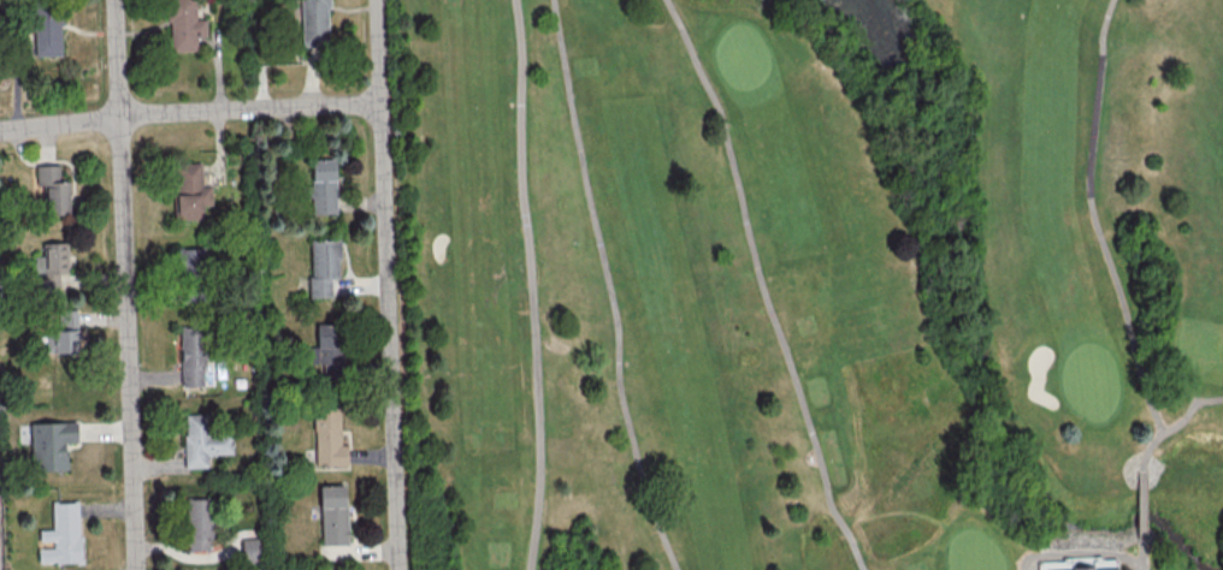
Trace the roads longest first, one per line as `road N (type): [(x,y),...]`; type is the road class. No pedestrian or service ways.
road 1 (residential): [(136,569),(116,0)]
road 2 (residential): [(399,569),(379,0)]
road 3 (residential): [(383,99),(0,131)]

